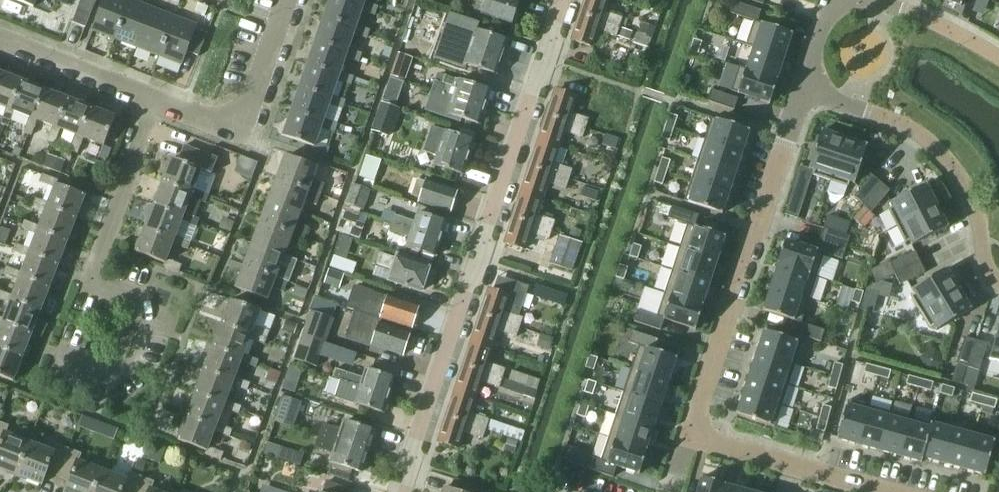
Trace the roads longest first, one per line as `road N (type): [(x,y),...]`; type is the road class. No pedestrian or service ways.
road 1 (residential): [(887,491),(688,435),(803,92)]
road 2 (residential): [(406,491),(568,0)]
road 3 (residential): [(41,357),(116,387),(150,303),(89,279),(156,103)]
road 4 (residential): [(998,283),(984,262),(959,179),(910,129),(803,92)]
road 5 (residential): [(156,103),(240,133),(286,0)]
road 6 (residential): [(0,40),(156,103)]
road 7 (residential): [(876,0),(998,57)]

